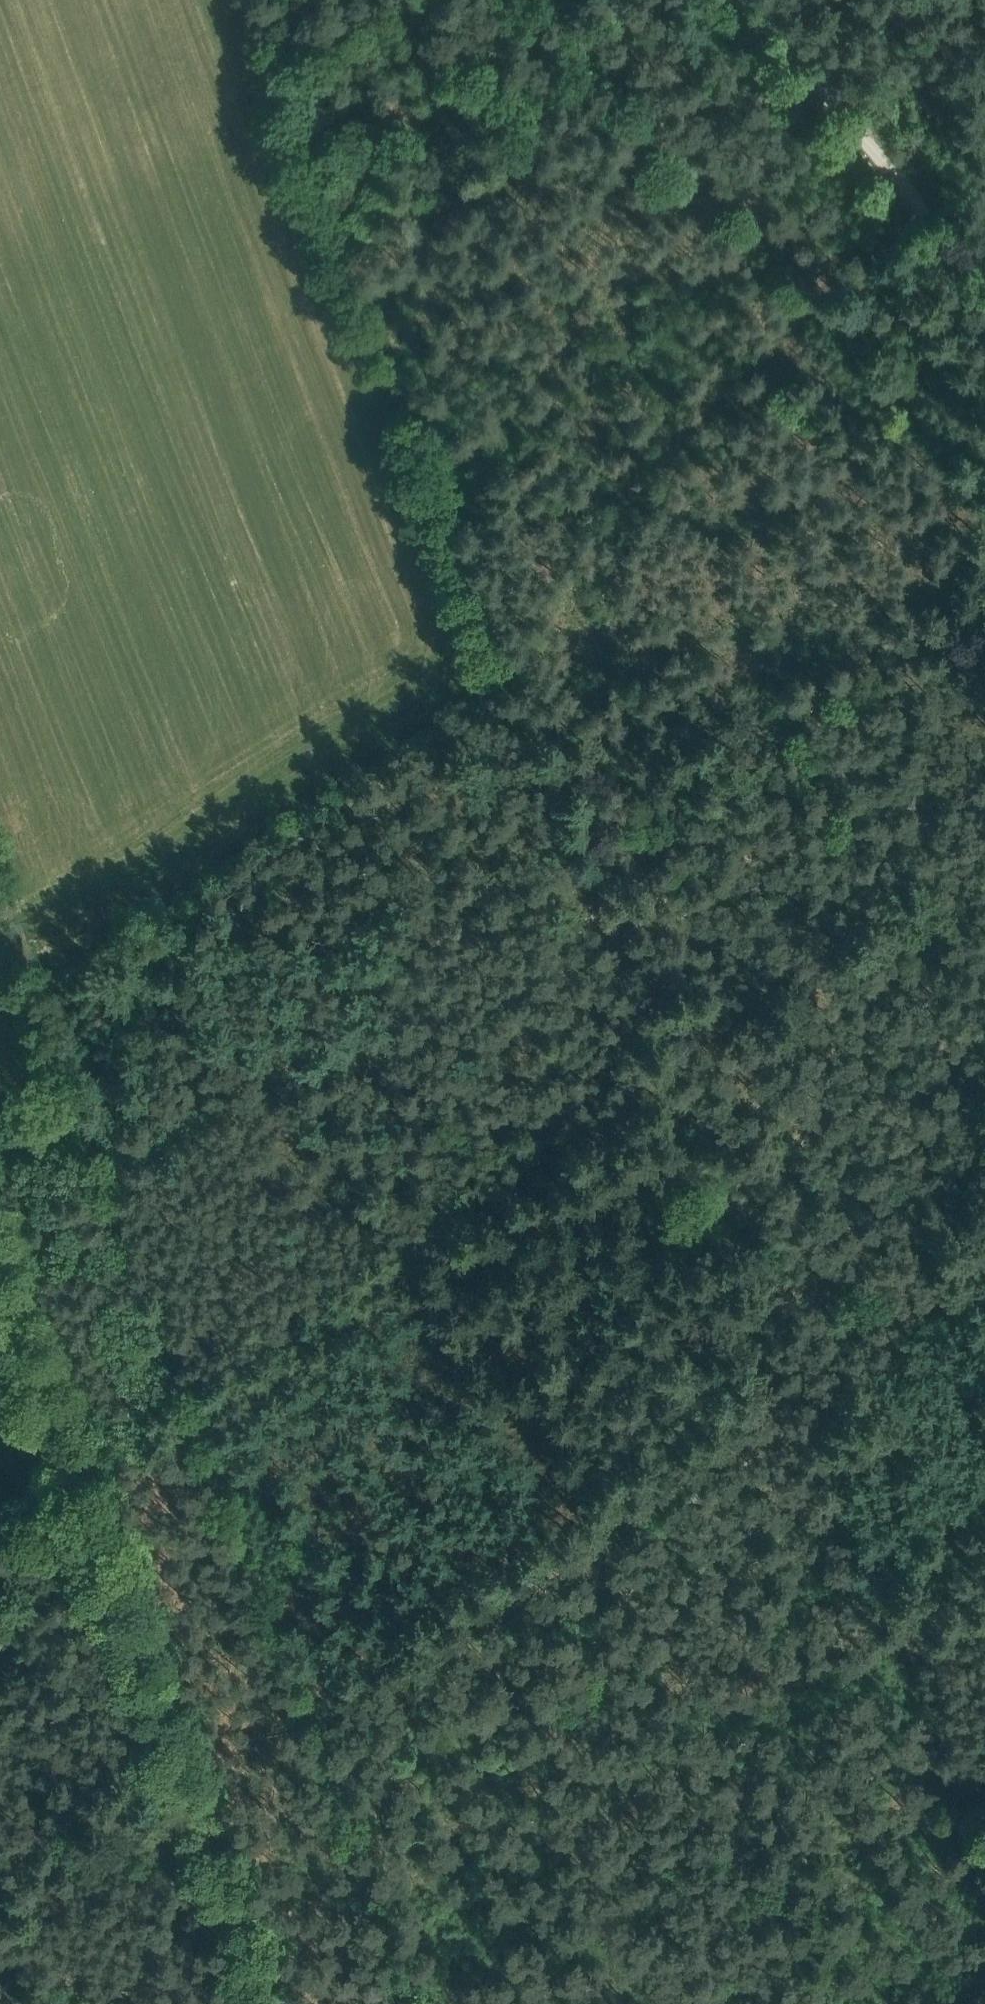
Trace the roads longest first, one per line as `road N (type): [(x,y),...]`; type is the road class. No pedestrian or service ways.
road 1 (track): [(984,285),(747,0)]

